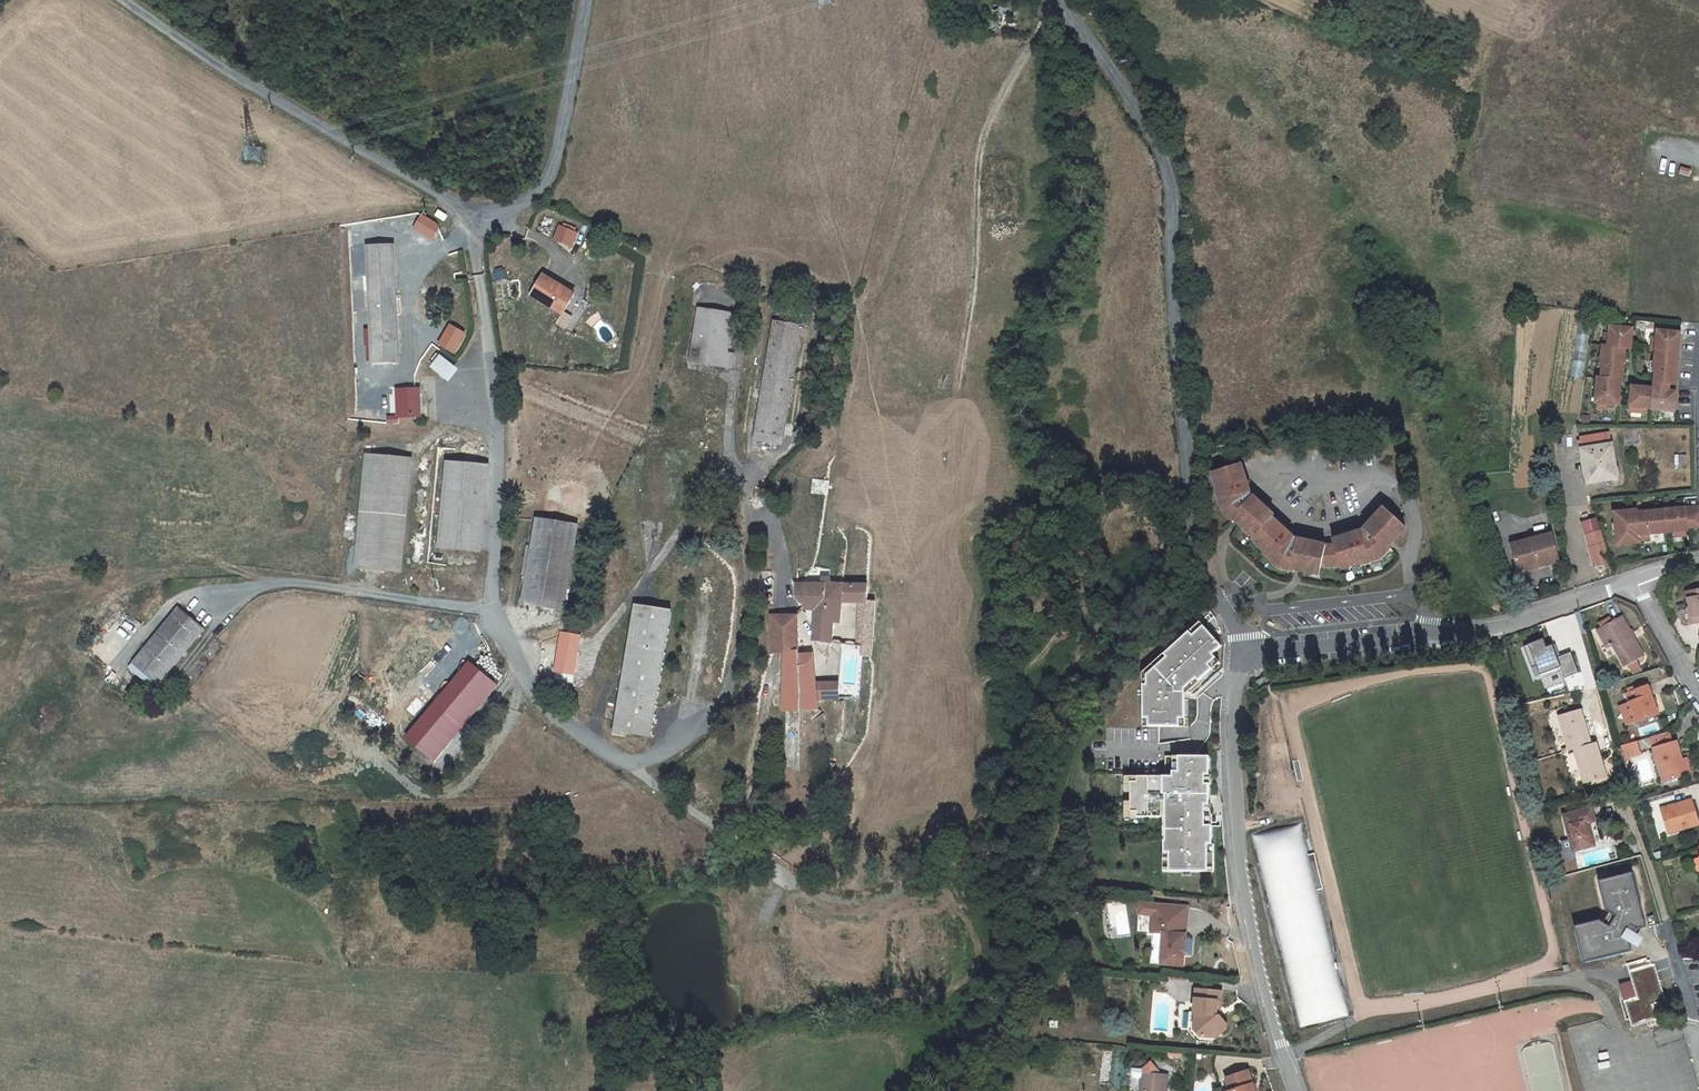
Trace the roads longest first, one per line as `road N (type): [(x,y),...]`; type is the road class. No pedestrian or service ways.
road 1 (unclassified): [(1062,0),(1159,147),(1172,183),(1190,501),(1202,568),(1247,639)]
road 2 (unclassified): [(127,0),(215,65),(460,207),(503,213),(541,194),(554,165),(580,0)]
road 3 (residential): [(1296,1090),(1240,919),(1224,698),(1247,639)]
road 4 (unclassified): [(1247,639),(1271,652),(1500,627),(1634,582)]
road 5 (track): [(627,764),(797,883),(837,900),(969,867)]
road 6 (residential): [(1634,582),(1698,701)]
road 7 (unclassified): [(1698,1054),(1665,925)]

